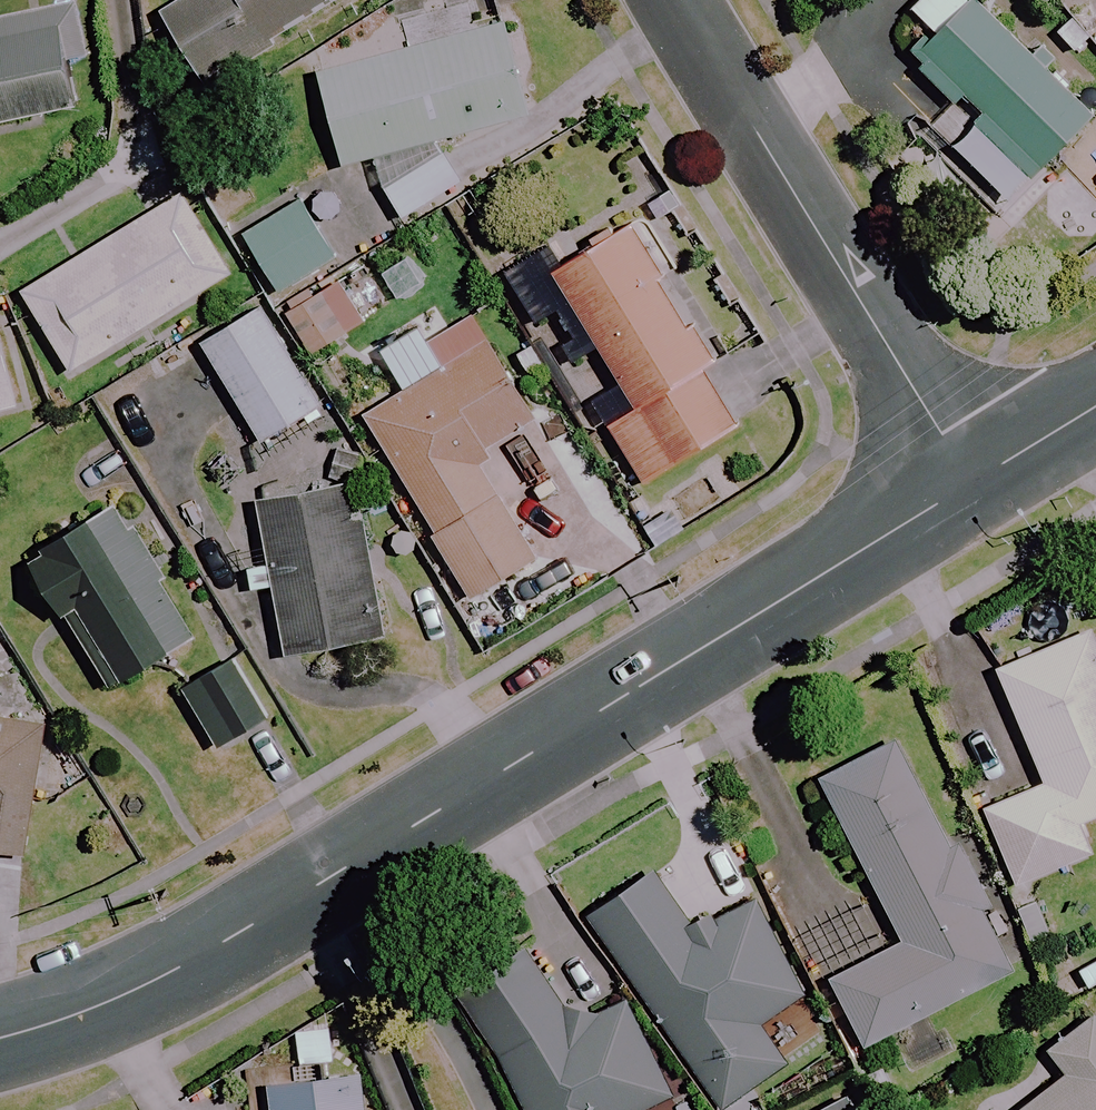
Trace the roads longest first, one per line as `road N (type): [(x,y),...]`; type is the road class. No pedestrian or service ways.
road 1 (tertiary): [(971,484),(225,941),(104,1005),(0,1037)]
road 2 (residential): [(971,484),(676,0)]
road 3 (tertiary): [(1080,415),(971,484)]

